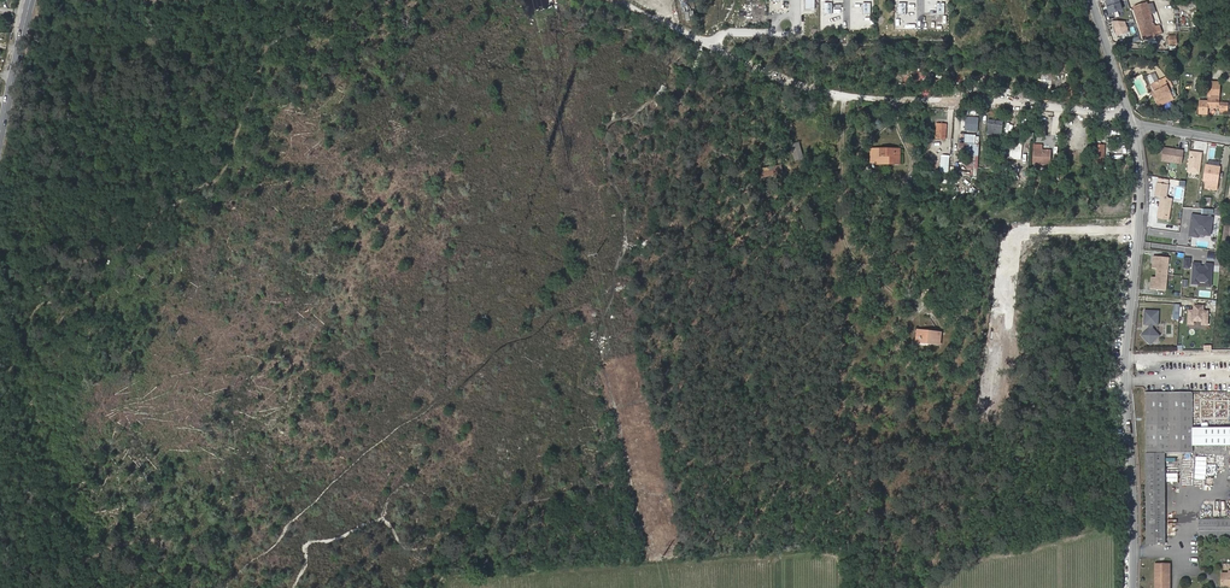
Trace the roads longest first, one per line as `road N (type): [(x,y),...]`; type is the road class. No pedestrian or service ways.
road 1 (track): [(1130,121),(965,98),(835,98),(620,0)]
road 2 (residential): [(1134,587),(1126,355),(1140,186),(1130,121)]
road 3 (unknown): [(1139,235),(1030,232),(1014,241),(993,396)]
road 4 (secondary): [(0,137),(31,0)]
road 5 (unclassified): [(1130,121),(1091,0)]

